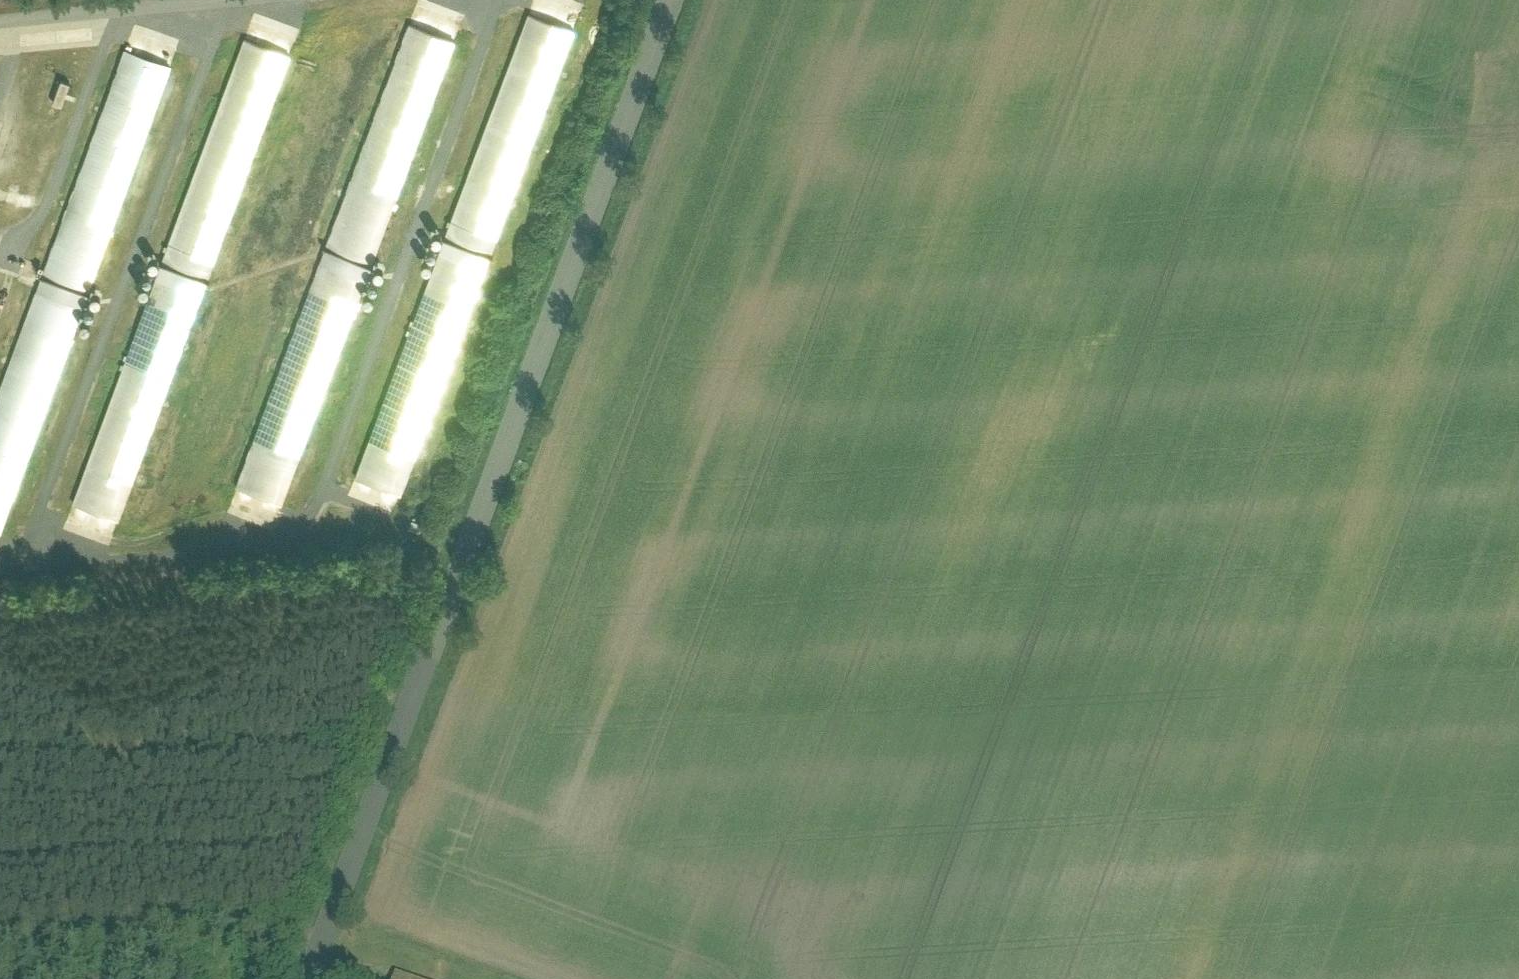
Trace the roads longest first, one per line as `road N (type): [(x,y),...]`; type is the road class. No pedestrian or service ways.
road 1 (tertiary): [(672,0),(310,978)]

